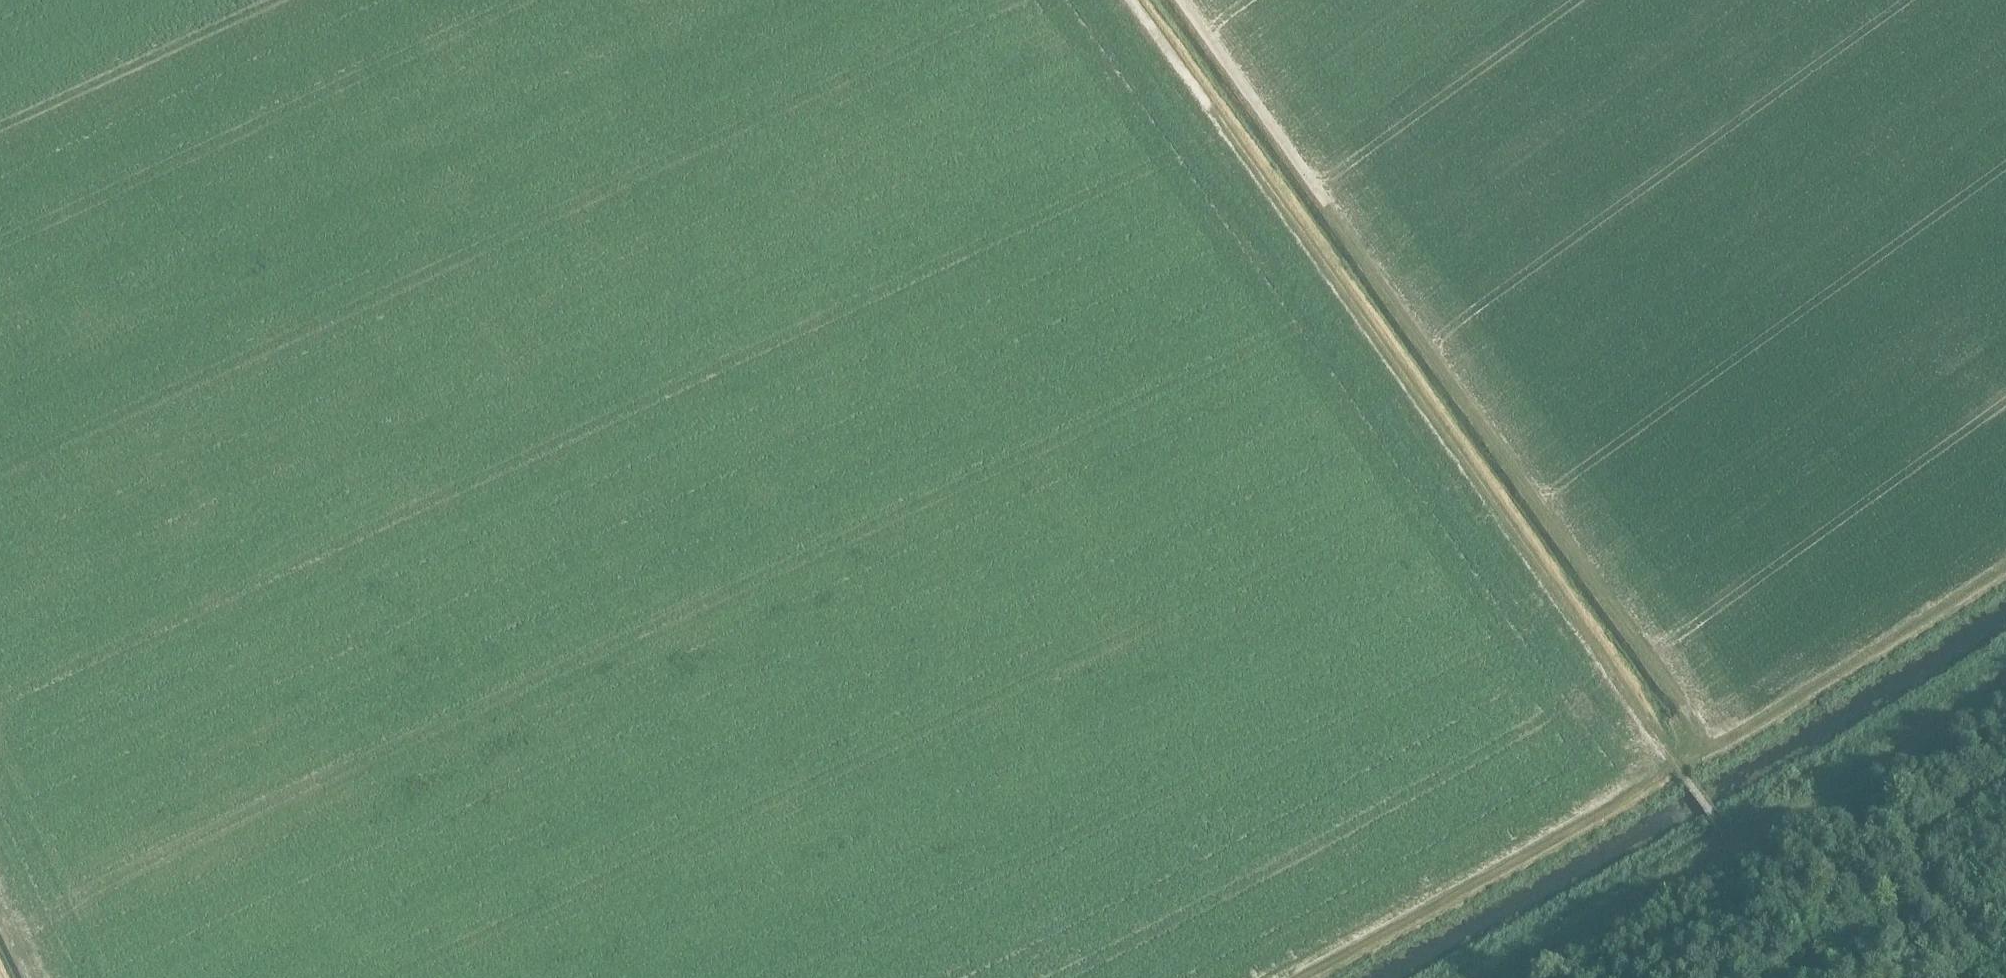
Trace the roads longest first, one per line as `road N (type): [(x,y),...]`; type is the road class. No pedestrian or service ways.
road 1 (track): [(1178,0),(1707,740)]
road 2 (track): [(1495,977),(1780,820),(2005,672)]

